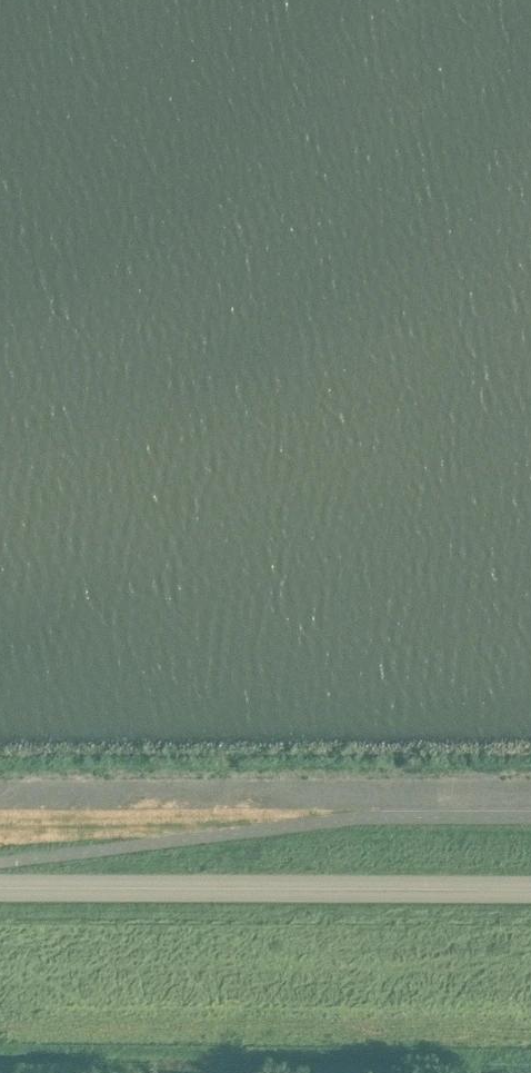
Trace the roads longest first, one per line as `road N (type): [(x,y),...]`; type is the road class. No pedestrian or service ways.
road 1 (tertiary): [(0,886),(530,888)]

